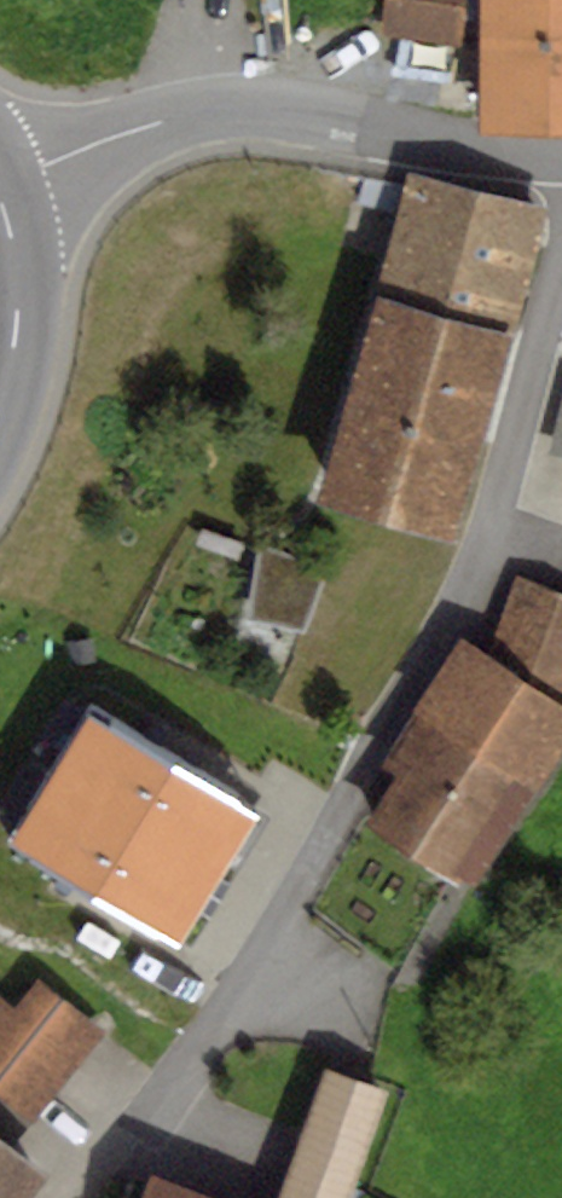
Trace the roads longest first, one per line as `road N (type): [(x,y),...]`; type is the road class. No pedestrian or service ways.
road 1 (unclassified): [(561,276),(481,564),(165,1121)]
road 2 (residential): [(561,159),(253,105),(184,113),(0,178)]
road 3 (tertiary): [(0,419),(26,305),(0,200)]

